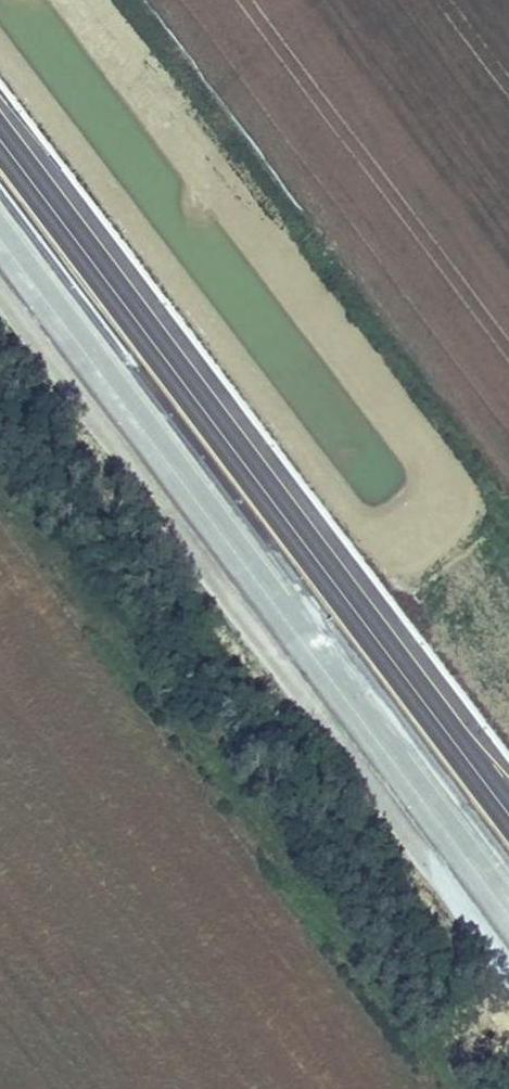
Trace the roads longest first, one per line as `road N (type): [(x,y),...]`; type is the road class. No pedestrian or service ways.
road 1 (motorway): [(0,233),(508,906)]
road 2 (motorway): [(508,816),(0,144)]

